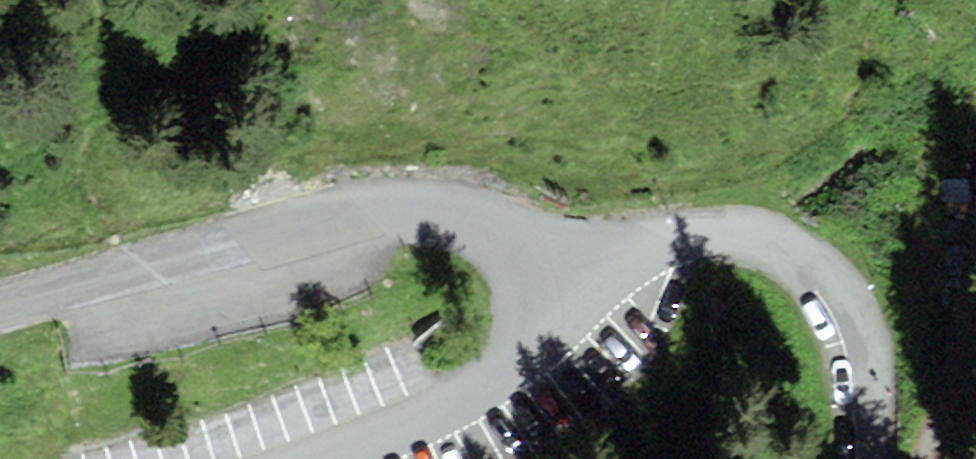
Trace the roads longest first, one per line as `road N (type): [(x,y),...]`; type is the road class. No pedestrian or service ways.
road 1 (residential): [(0,306),(388,217),(498,228),(540,262)]
road 2 (unclassified): [(540,262),(691,236),(751,233),(783,244),(834,287),(856,324),(872,458)]
road 3 (residential): [(540,262),(542,323),(499,379),(461,402),(313,458)]
road 4 (track): [(923,458),(975,358),(975,330)]

